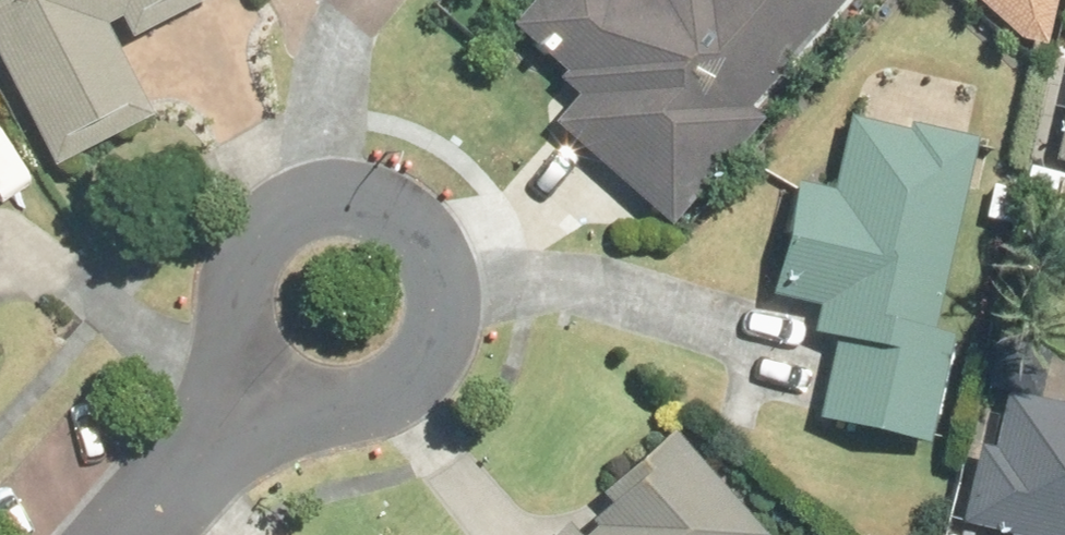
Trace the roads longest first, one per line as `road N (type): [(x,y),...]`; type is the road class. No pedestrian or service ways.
road 1 (residential): [(277,394),(237,340),(237,274),(252,245),(306,205),(339,200),(375,206),(407,224)]
road 2 (residential): [(407,224),(431,252),(445,286),(445,323),(434,357),(411,386),(379,406),(343,413),(277,394)]
road 3 (residential): [(148,534),(277,394)]

